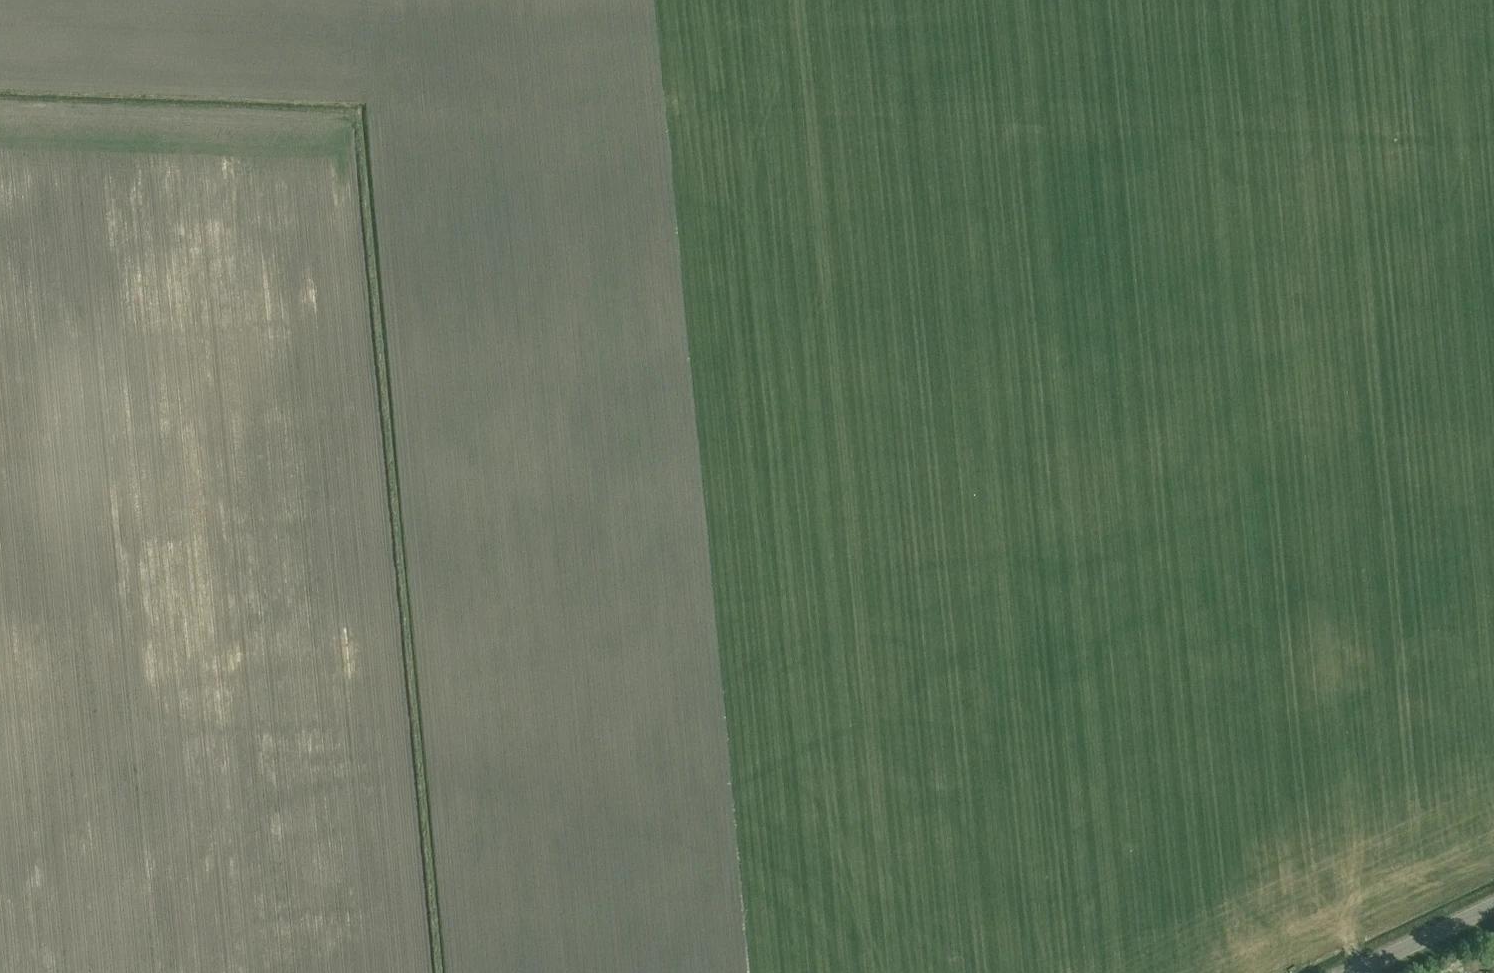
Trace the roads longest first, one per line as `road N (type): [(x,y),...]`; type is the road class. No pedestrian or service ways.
road 1 (unclassified): [(1493,906),(1354,972)]

